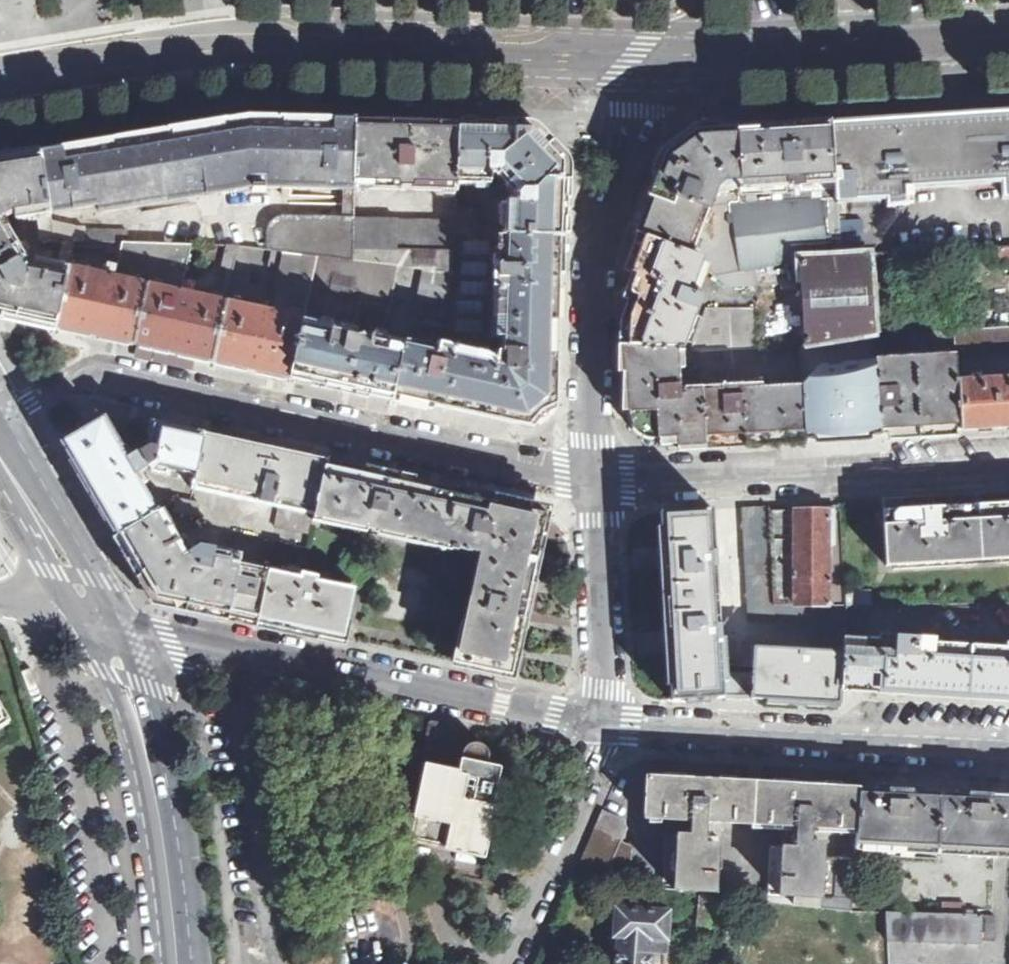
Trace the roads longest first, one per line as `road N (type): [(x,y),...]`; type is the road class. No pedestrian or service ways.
road 1 (secondary): [(0,75),(161,48),(283,44),(663,59)]
road 2 (residential): [(0,415),(89,373),(112,372),(592,478)]
road 3 (residential): [(99,618),(604,727)]
road 4 (residential): [(663,59),(599,248),(592,478)]
road 5 (residential): [(1008,458),(592,478)]
road 6 (residential): [(604,727),(1008,748)]
road 7 (tertiary): [(180,963),(154,781),(99,618)]
road 8 (residential): [(503,963),(604,727)]
road 9 (residential): [(592,478),(604,727)]
road 10 (secondary): [(663,59),(873,46)]
road 11 (tertiary): [(99,618),(0,446)]
road 12 (secondary): [(873,46),(1008,37)]

